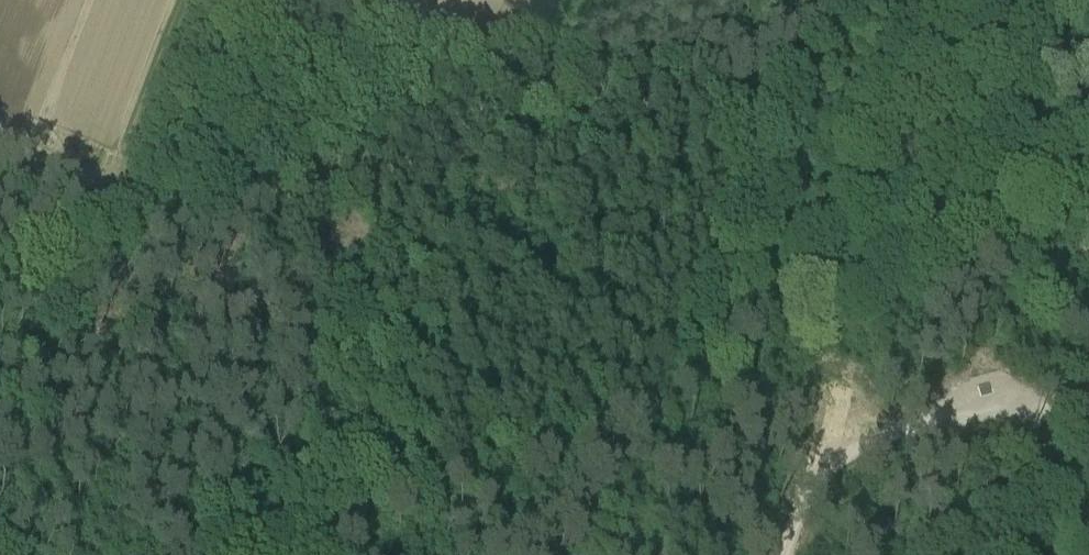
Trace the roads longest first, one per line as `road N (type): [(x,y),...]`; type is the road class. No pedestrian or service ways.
road 1 (track): [(785,554),(824,482),(872,443),(970,419),(1088,404)]

